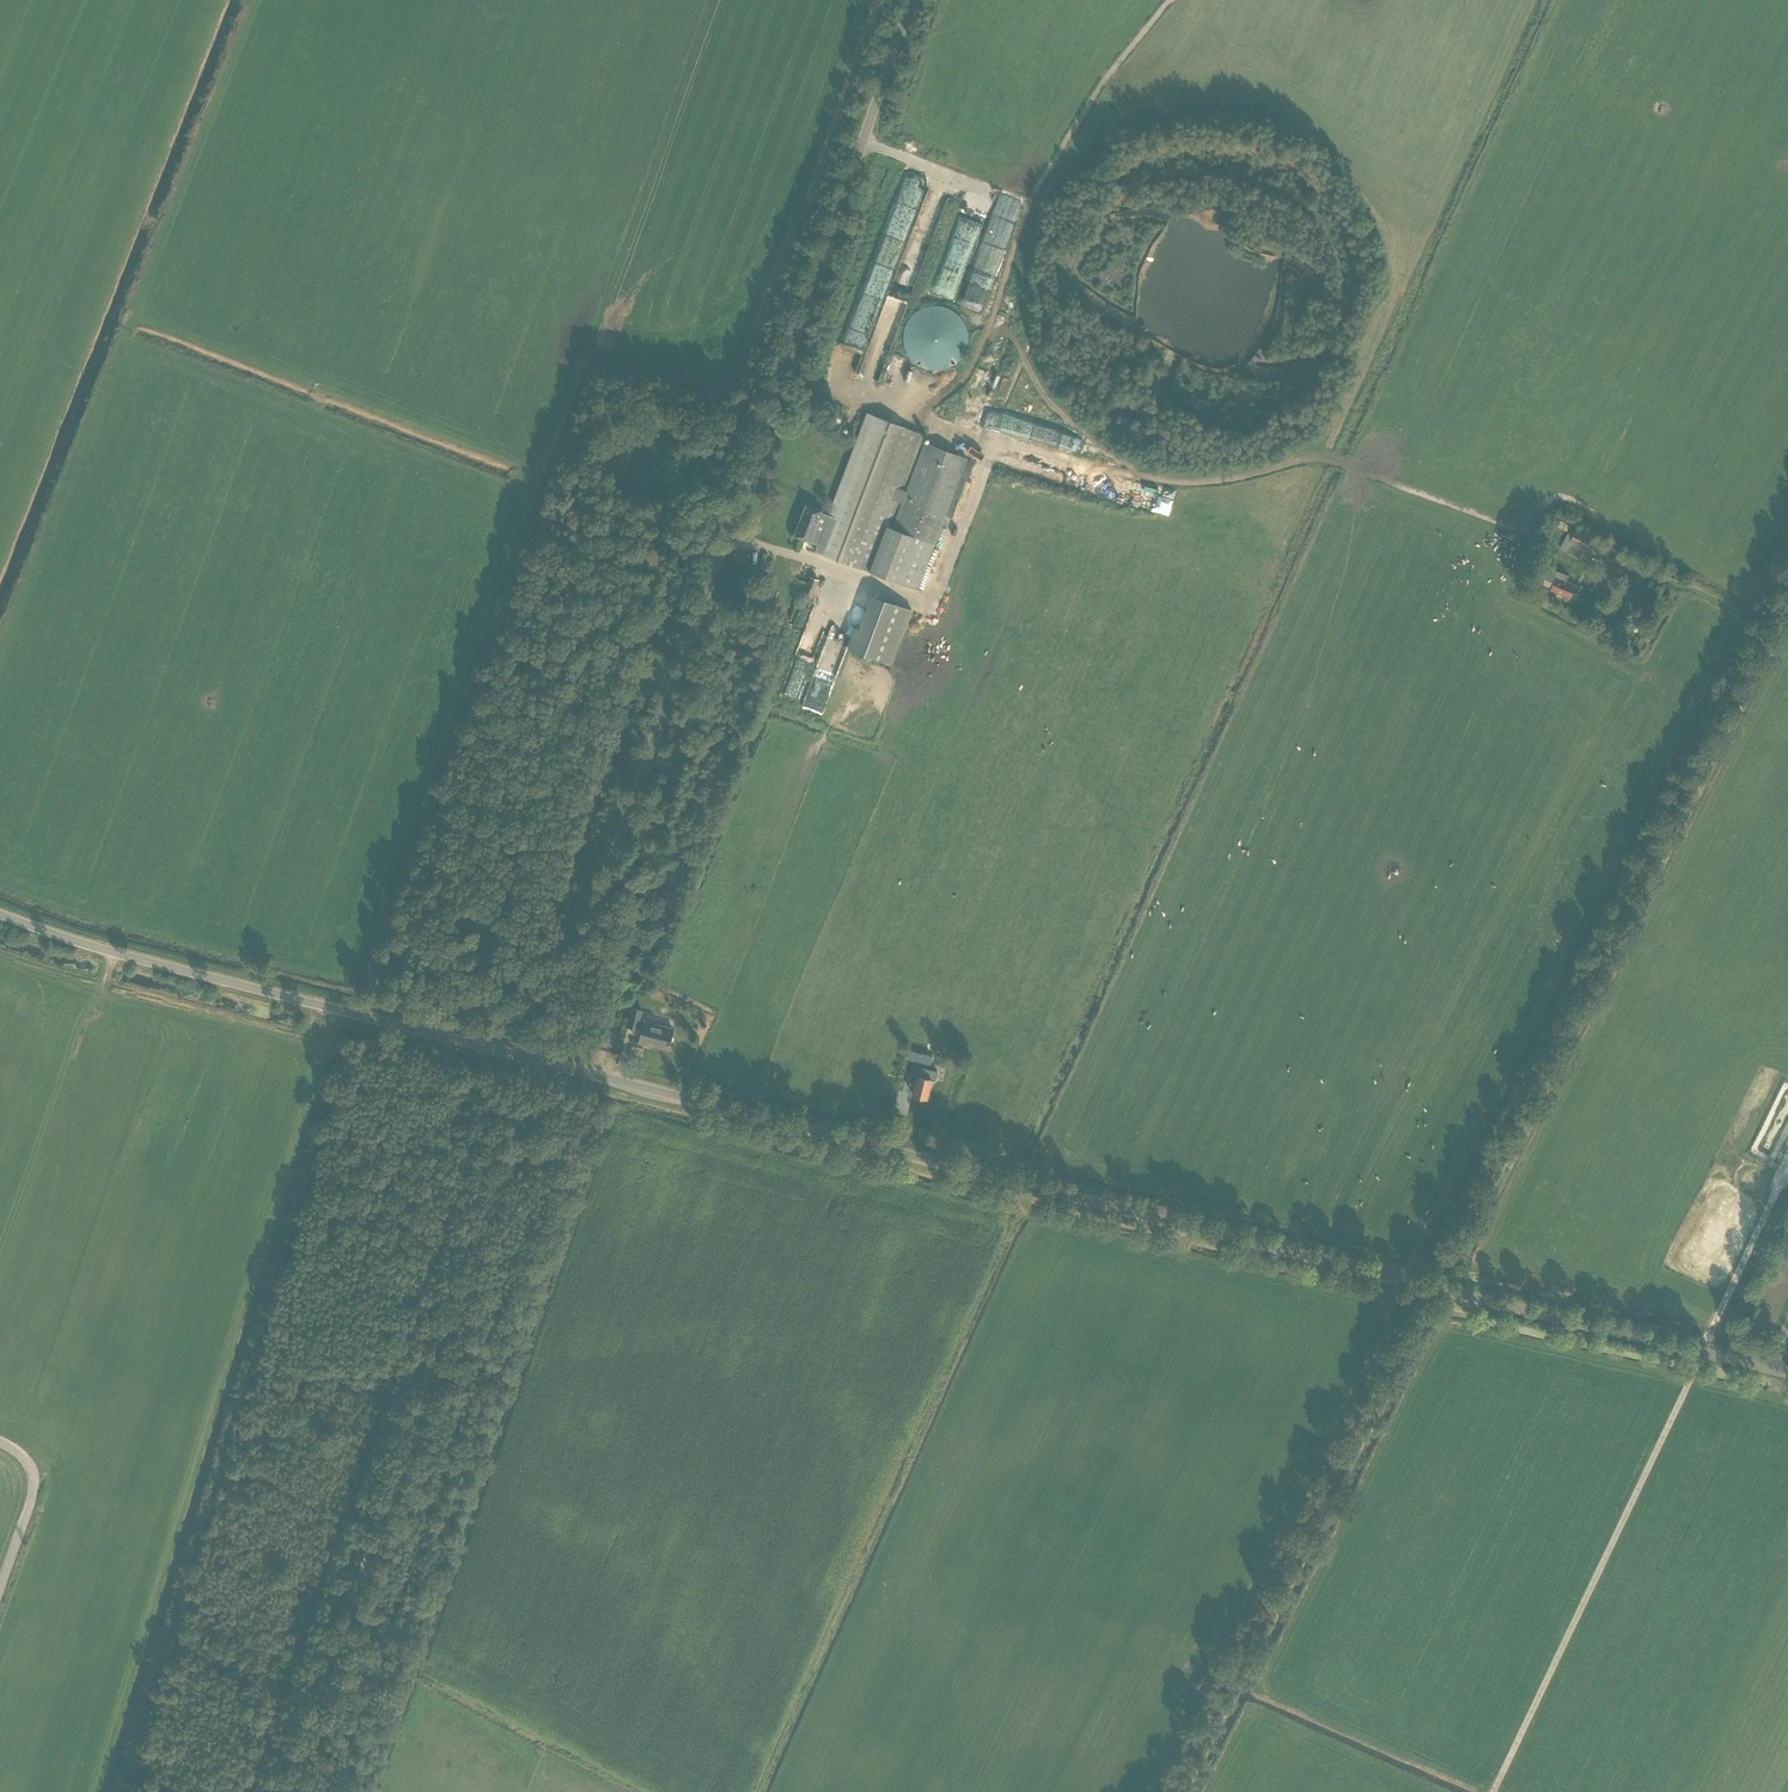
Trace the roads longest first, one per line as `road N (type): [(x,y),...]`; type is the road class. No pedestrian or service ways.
road 1 (unclassified): [(543,1060),(980,1177),(1787,1374)]
road 2 (unclassified): [(543,1060),(911,0)]
road 3 (track): [(1400,1280),(1733,625),(1716,602),(1603,557)]
road 4 (unclassified): [(279,1791),(543,1060)]
road 5 (unclassified): [(543,1060),(116,953),(0,914)]
road 6 (unknown): [(95,1480),(0,1748)]
road 7 (residential): [(0,1248),(205,1330)]
road 8 (residential): [(66,1086),(258,1162)]
road 9 (residential): [(0,1242),(66,1086)]
road 10 (unclassified): [(0,1587),(34,1488),(22,1455),(0,1443)]
road 11 (unknown): [(16,1450),(167,1497)]

